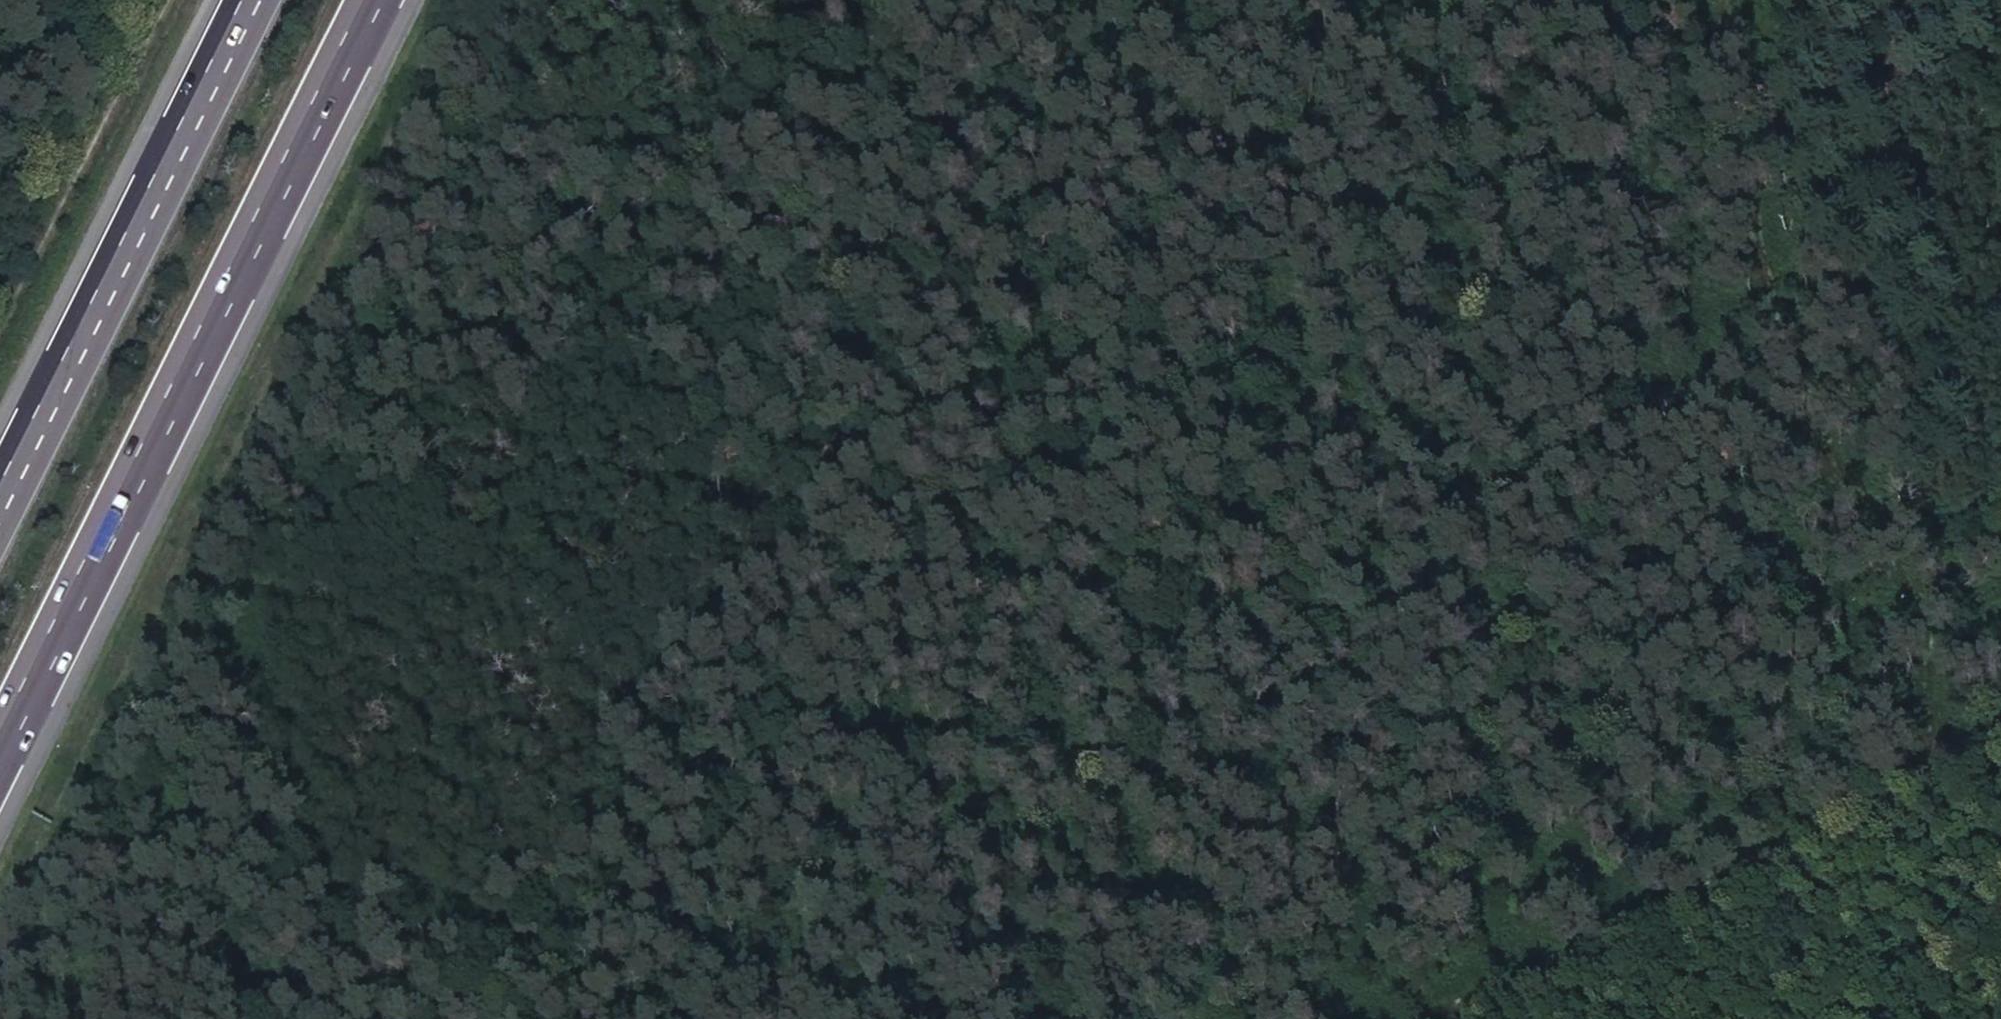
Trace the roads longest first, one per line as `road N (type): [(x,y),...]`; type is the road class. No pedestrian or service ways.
road 1 (trunk): [(0,753),(377,0)]
road 2 (trunk): [(245,0),(0,493)]
road 3 (track): [(0,314),(160,0)]

